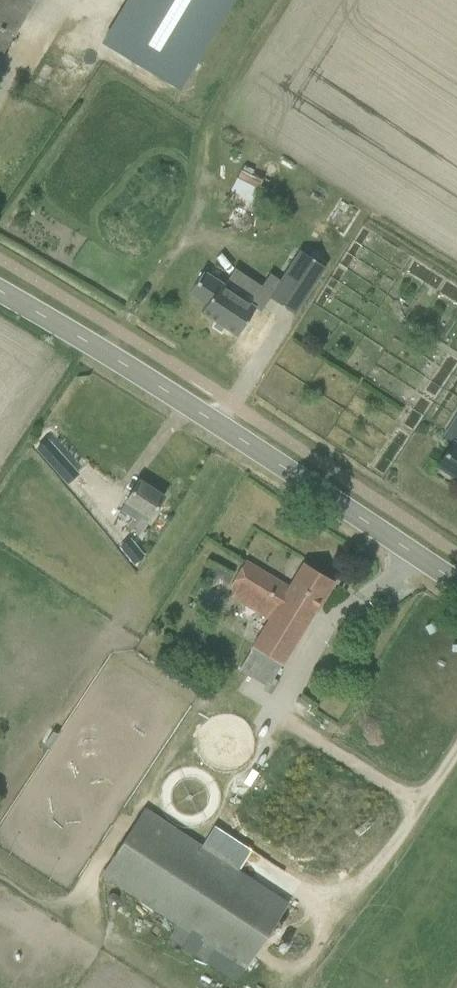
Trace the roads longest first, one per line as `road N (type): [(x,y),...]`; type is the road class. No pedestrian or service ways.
road 1 (tertiary): [(456,584),(0,294)]

